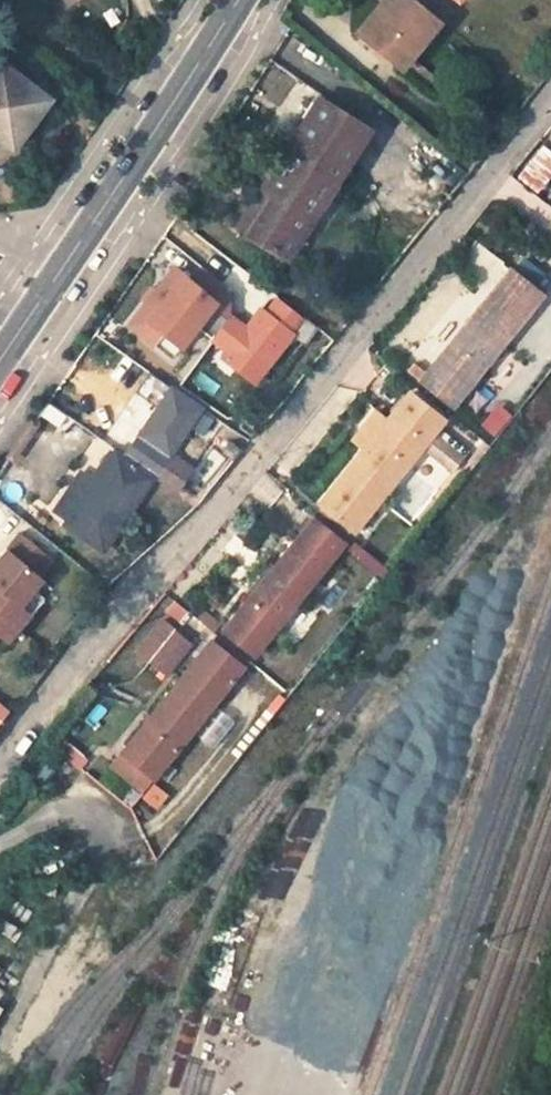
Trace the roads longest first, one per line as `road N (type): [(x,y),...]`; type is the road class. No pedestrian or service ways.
road 1 (residential): [(550,100),(0,760)]
road 2 (secondary): [(68,266),(235,0)]

